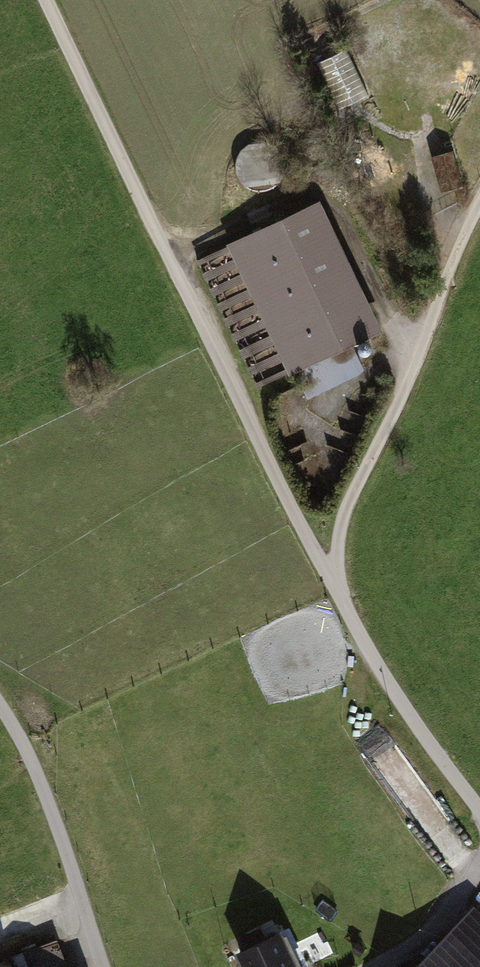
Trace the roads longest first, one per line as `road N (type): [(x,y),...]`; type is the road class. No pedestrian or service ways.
road 1 (track): [(46,0),(330,583)]
road 2 (track): [(479,200),(341,526),(330,583)]
road 3 (unclassified): [(102,966),(42,782),(0,705)]
road 4 (residential): [(330,583),(439,755)]

